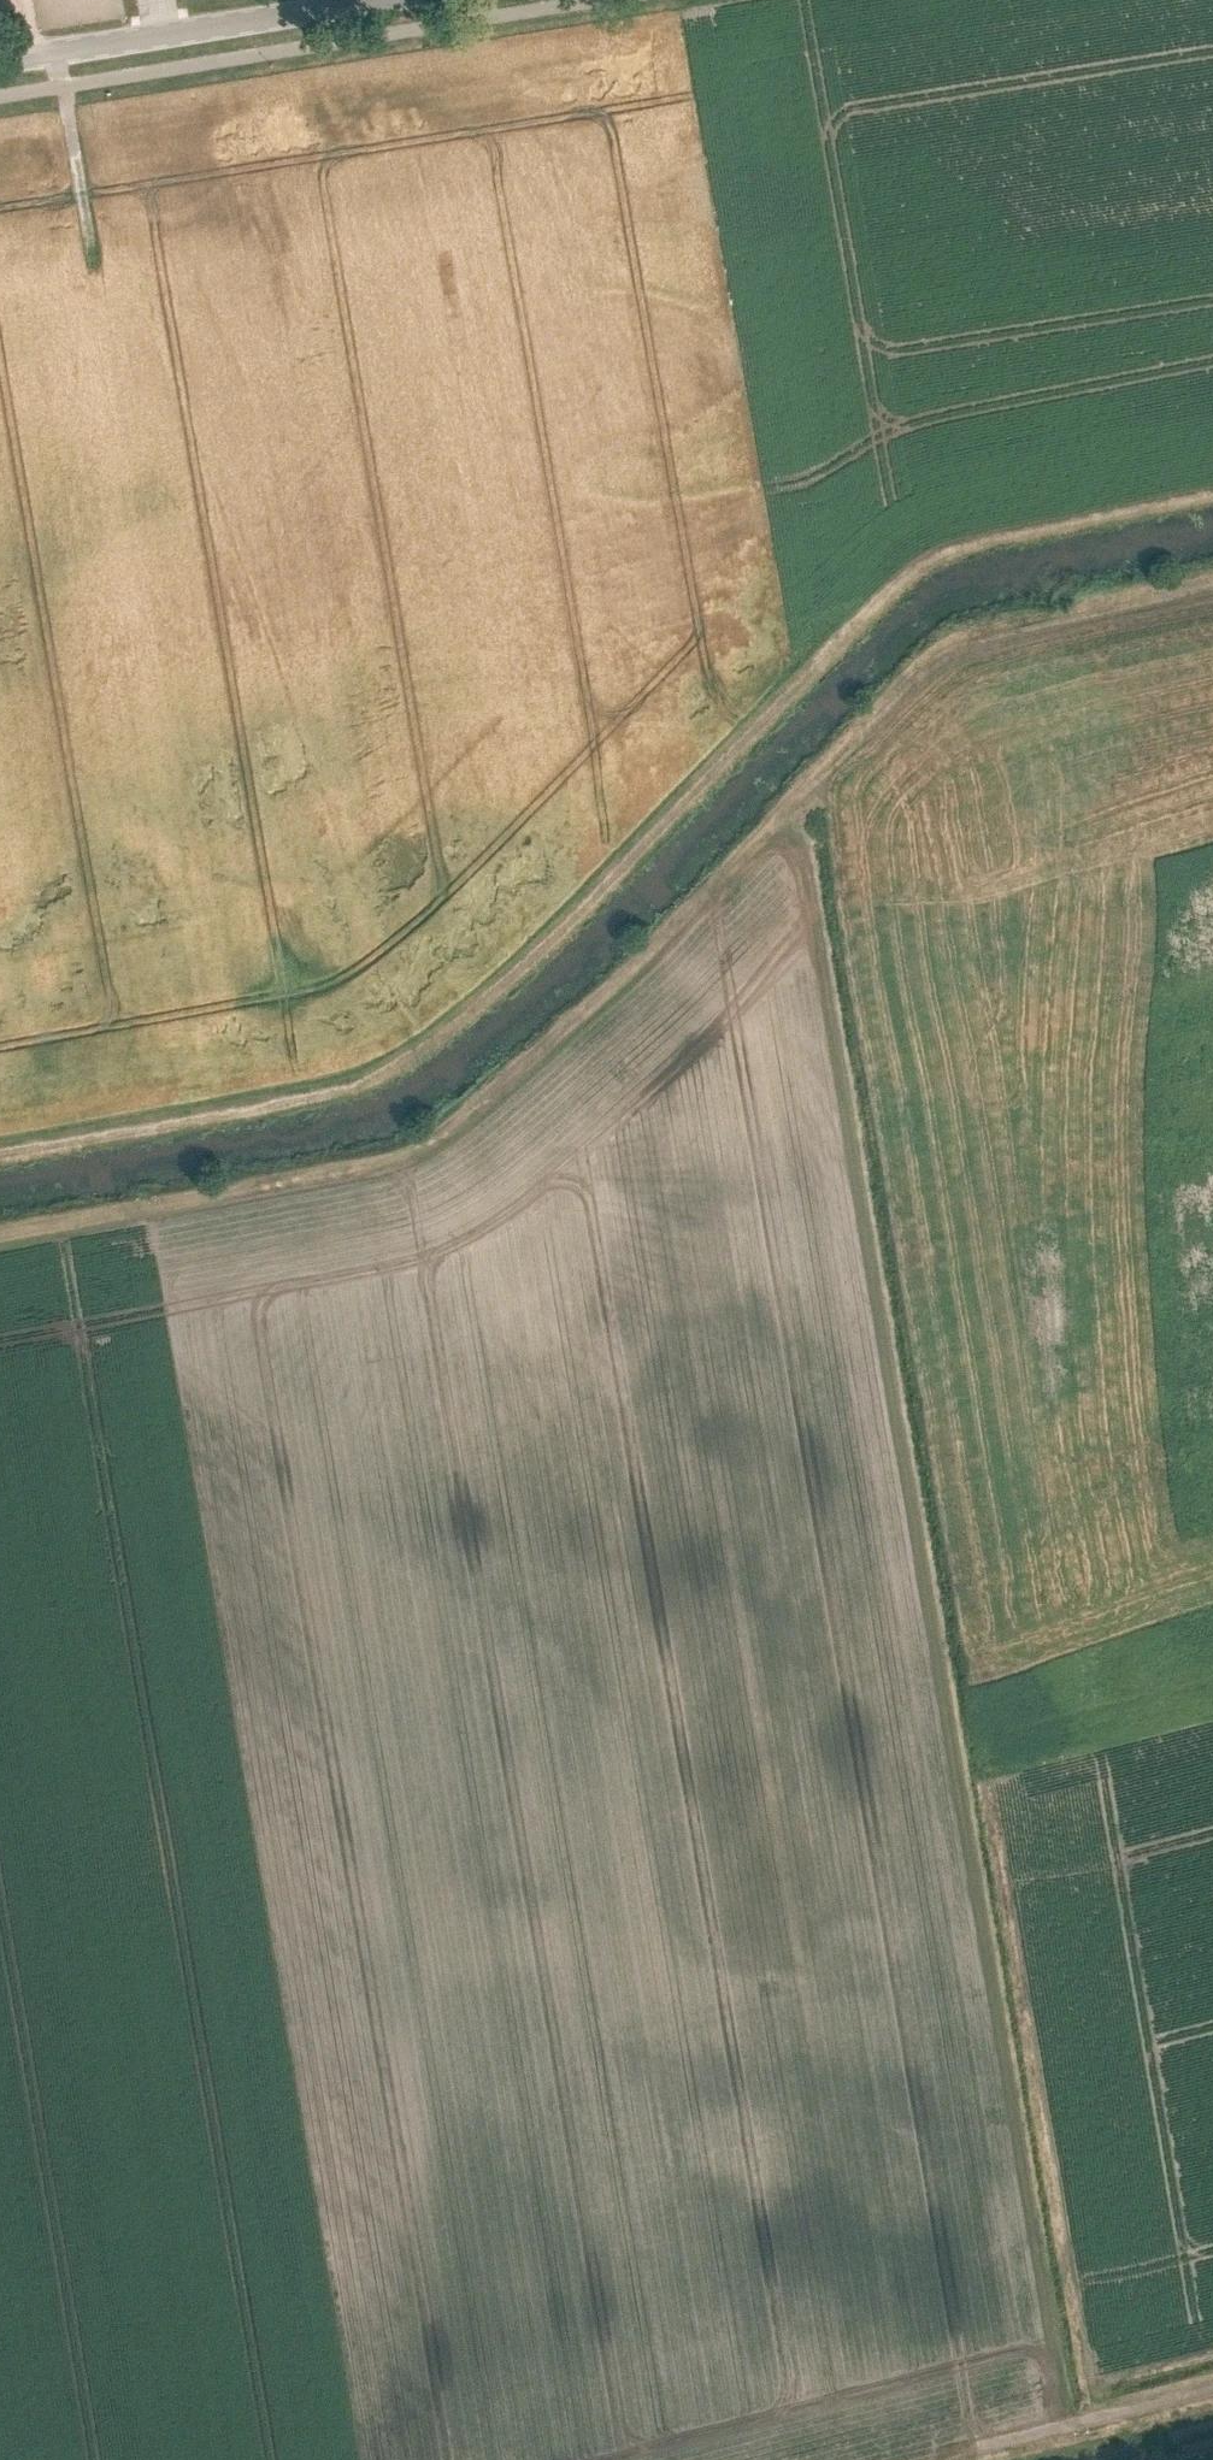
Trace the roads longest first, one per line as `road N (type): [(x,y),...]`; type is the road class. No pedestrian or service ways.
road 1 (secondary): [(0,62),(397,0)]
road 2 (unclassified): [(985,2447),(1212,2388)]

